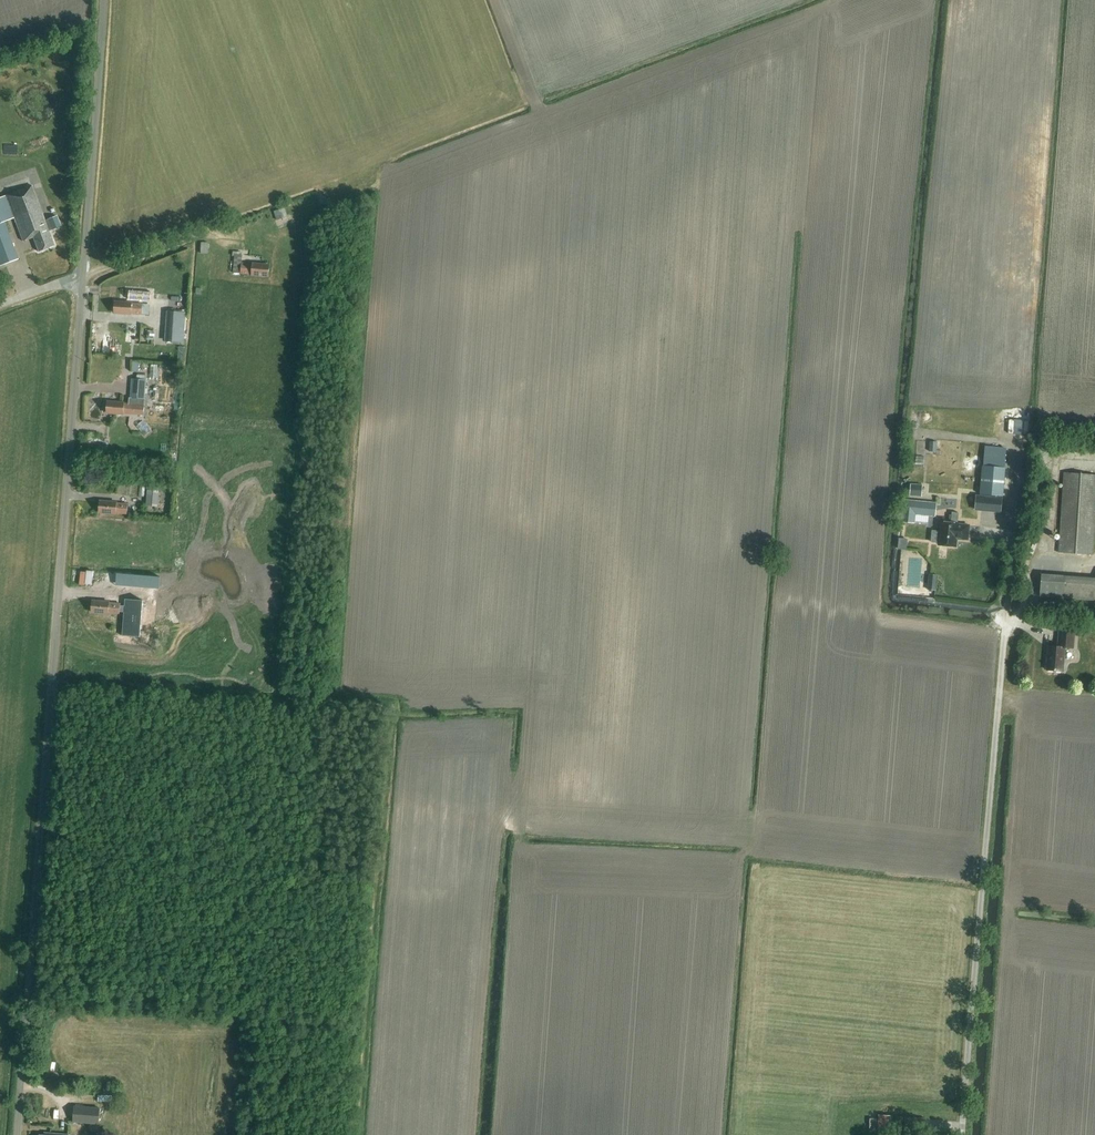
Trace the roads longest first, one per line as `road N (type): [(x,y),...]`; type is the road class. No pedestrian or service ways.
road 1 (unclassified): [(17,1134),(100,0)]
road 2 (unclassified): [(962,1134),(1013,541),(1014,442)]

